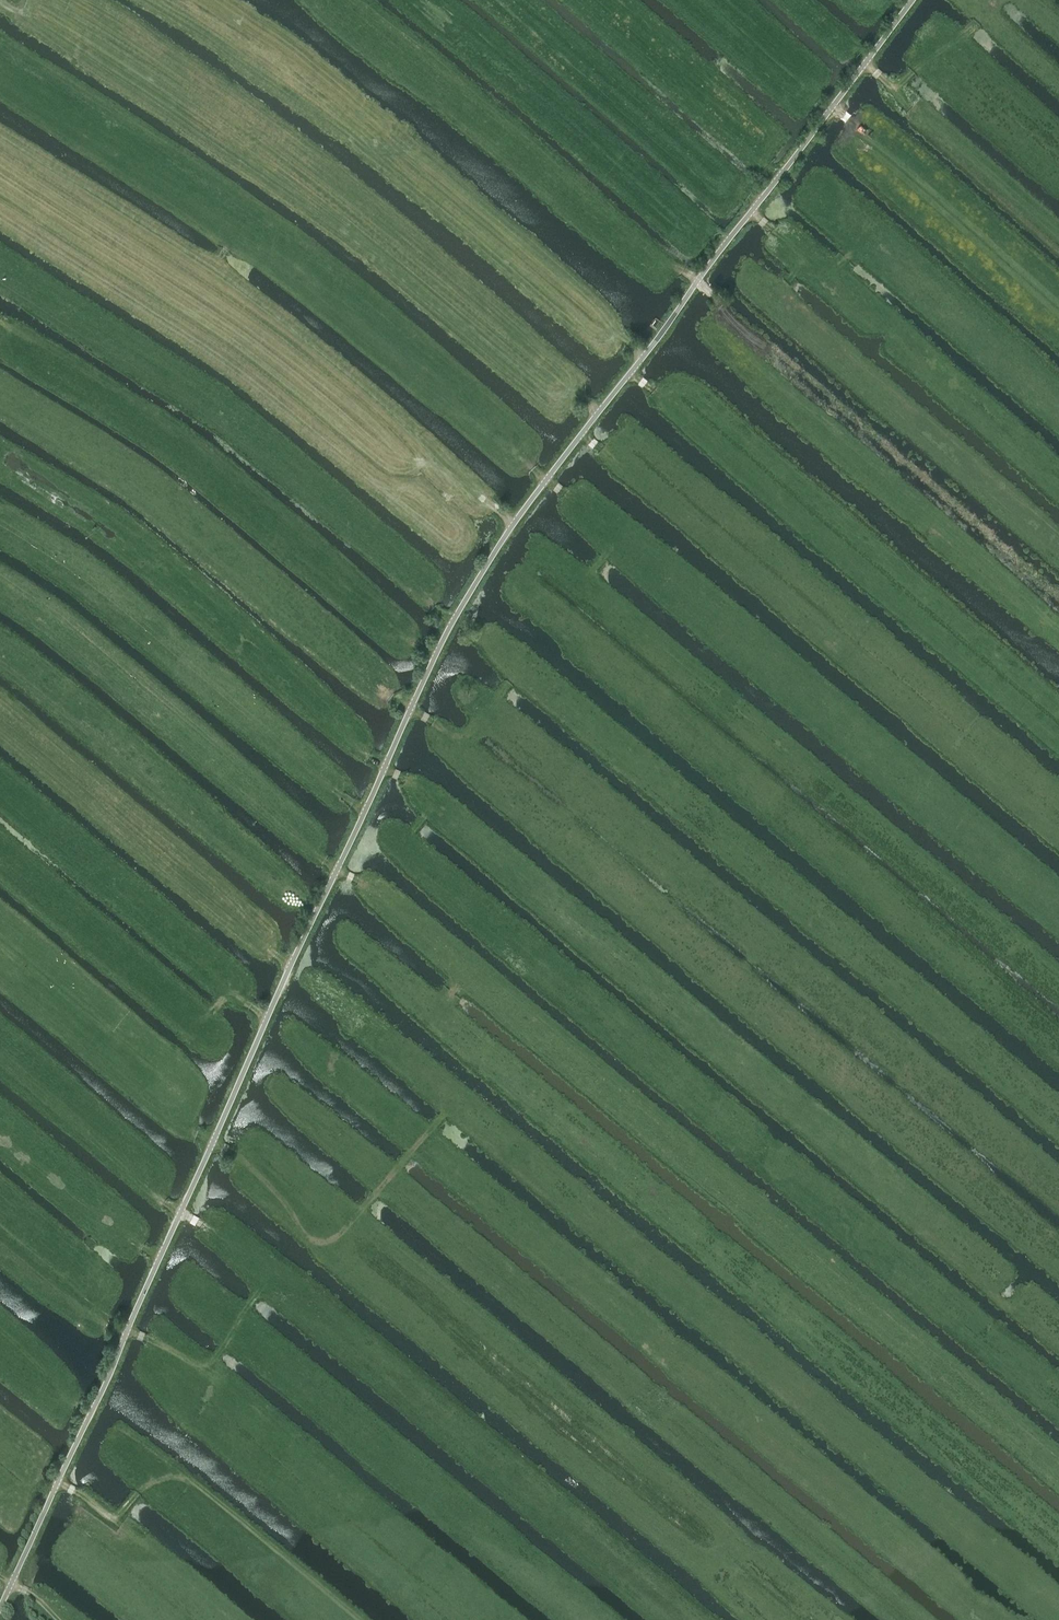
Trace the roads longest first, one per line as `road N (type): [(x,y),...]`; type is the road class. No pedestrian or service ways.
road 1 (unclassified): [(0,1607),(450,623),(523,509),(910,0)]
road 2 (track): [(448,1113),(324,1241),(303,1231),(233,1152),(210,1141)]
road 3 (track): [(143,1540),(118,1519),(139,1492),(187,1475),(232,1513)]
road 4 (track): [(359,1619),(232,1513)]
road 5 (track): [(245,1403),(205,1368),(260,1290)]

